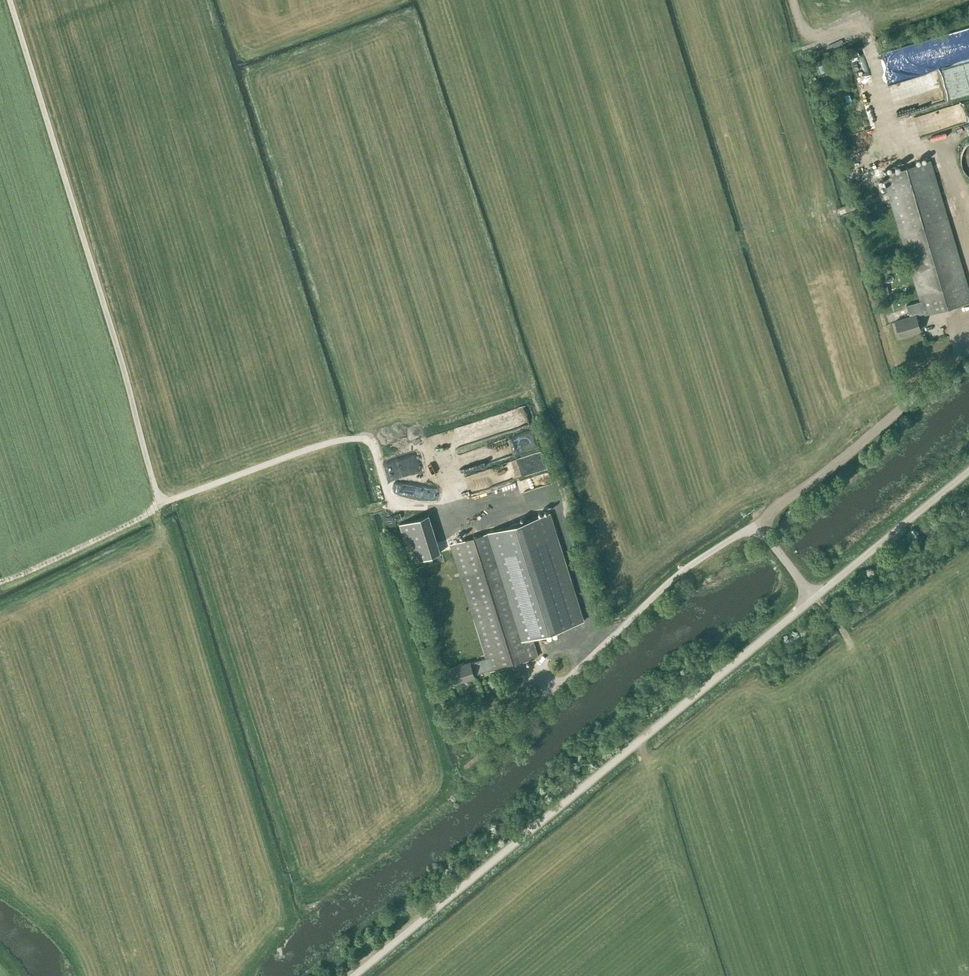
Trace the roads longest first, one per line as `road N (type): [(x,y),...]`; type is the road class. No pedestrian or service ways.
road 1 (track): [(604,641),(551,497),(480,509),(405,505),(392,501),(373,448),(354,439),(160,503)]
road 2 (unclassified): [(356,975),(815,599)]
road 3 (track): [(160,503),(9,0)]
road 4 (track): [(968,271),(939,143),(897,145),(874,46),(865,33),(804,33),(793,0)]
road 5 (unclassified): [(538,669),(558,689),(655,586),(752,521)]
road 6 (unclassified): [(752,521),(968,347)]
road 7 (unclassified): [(815,599),(968,473)]
road 8 (track): [(160,503),(0,582)]

